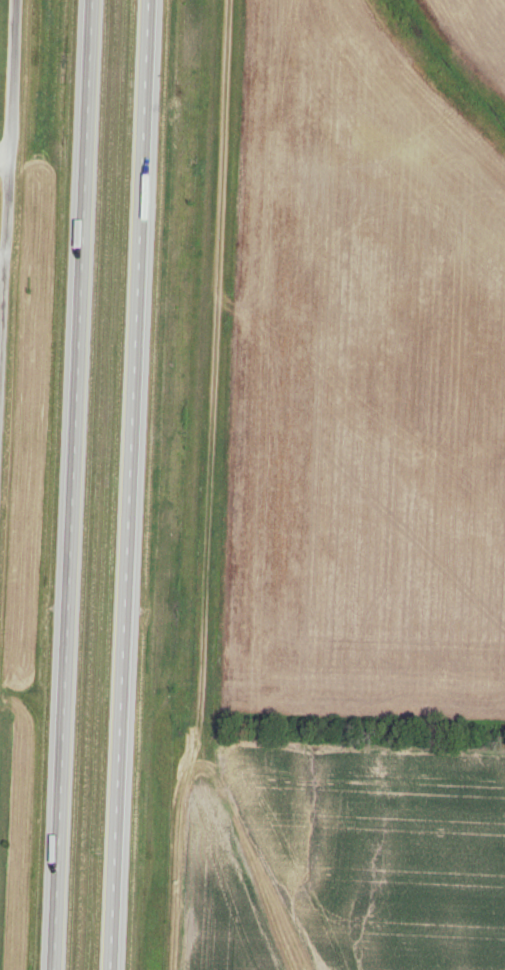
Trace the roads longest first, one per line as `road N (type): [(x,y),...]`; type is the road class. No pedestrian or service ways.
road 1 (motorway): [(111,969),(150,0)]
road 2 (motorway): [(93,0),(56,969)]
road 3 (residential): [(0,419),(18,0)]

